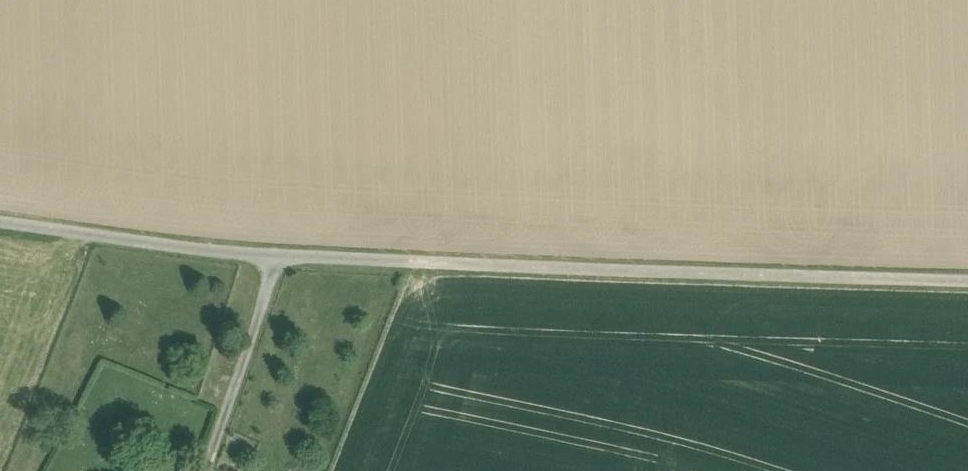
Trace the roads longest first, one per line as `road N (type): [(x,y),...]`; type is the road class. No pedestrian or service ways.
road 1 (unclassified): [(967,280),(286,256),(0,221)]

